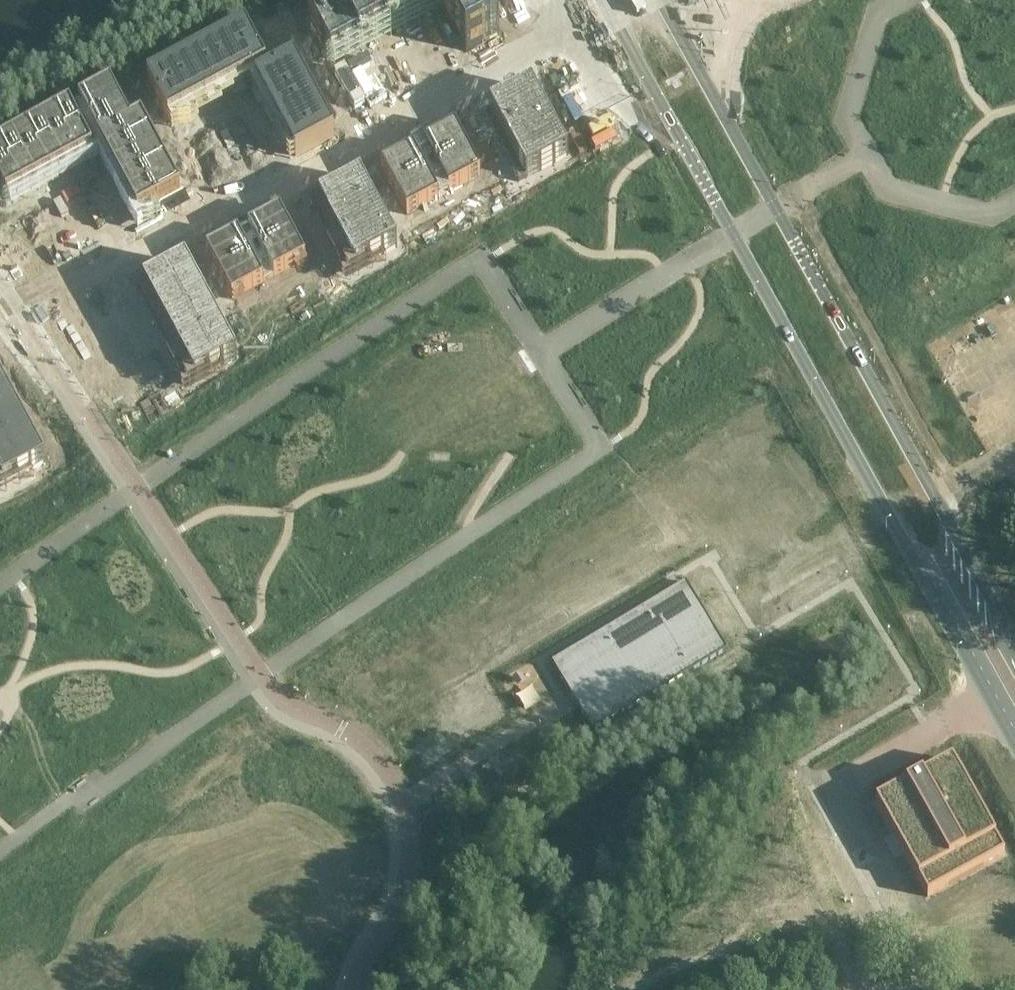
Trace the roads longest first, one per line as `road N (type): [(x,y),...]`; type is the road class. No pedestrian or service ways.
road 1 (motorway): [(0,863),(341,618),(613,436),(1014,196)]
road 2 (motorway): [(0,835),(327,600),(602,418),(1014,169)]
road 3 (motorway): [(0,770),(452,454),(1014,112)]
road 4 (motorway): [(1014,21),(446,359),(0,669)]
road 5 (motorway): [(0,716),(544,351),(1014,78)]
road 6 (motorway): [(964,0),(650,175),(0,604)]
road 7 (motorway): [(912,0),(533,226),(0,582)]
road 8 (tertiary): [(611,9),(1014,730)]
road 9 (tertiary): [(1014,650),(660,0)]
road 10 (residential): [(611,9),(282,181),(0,313)]

